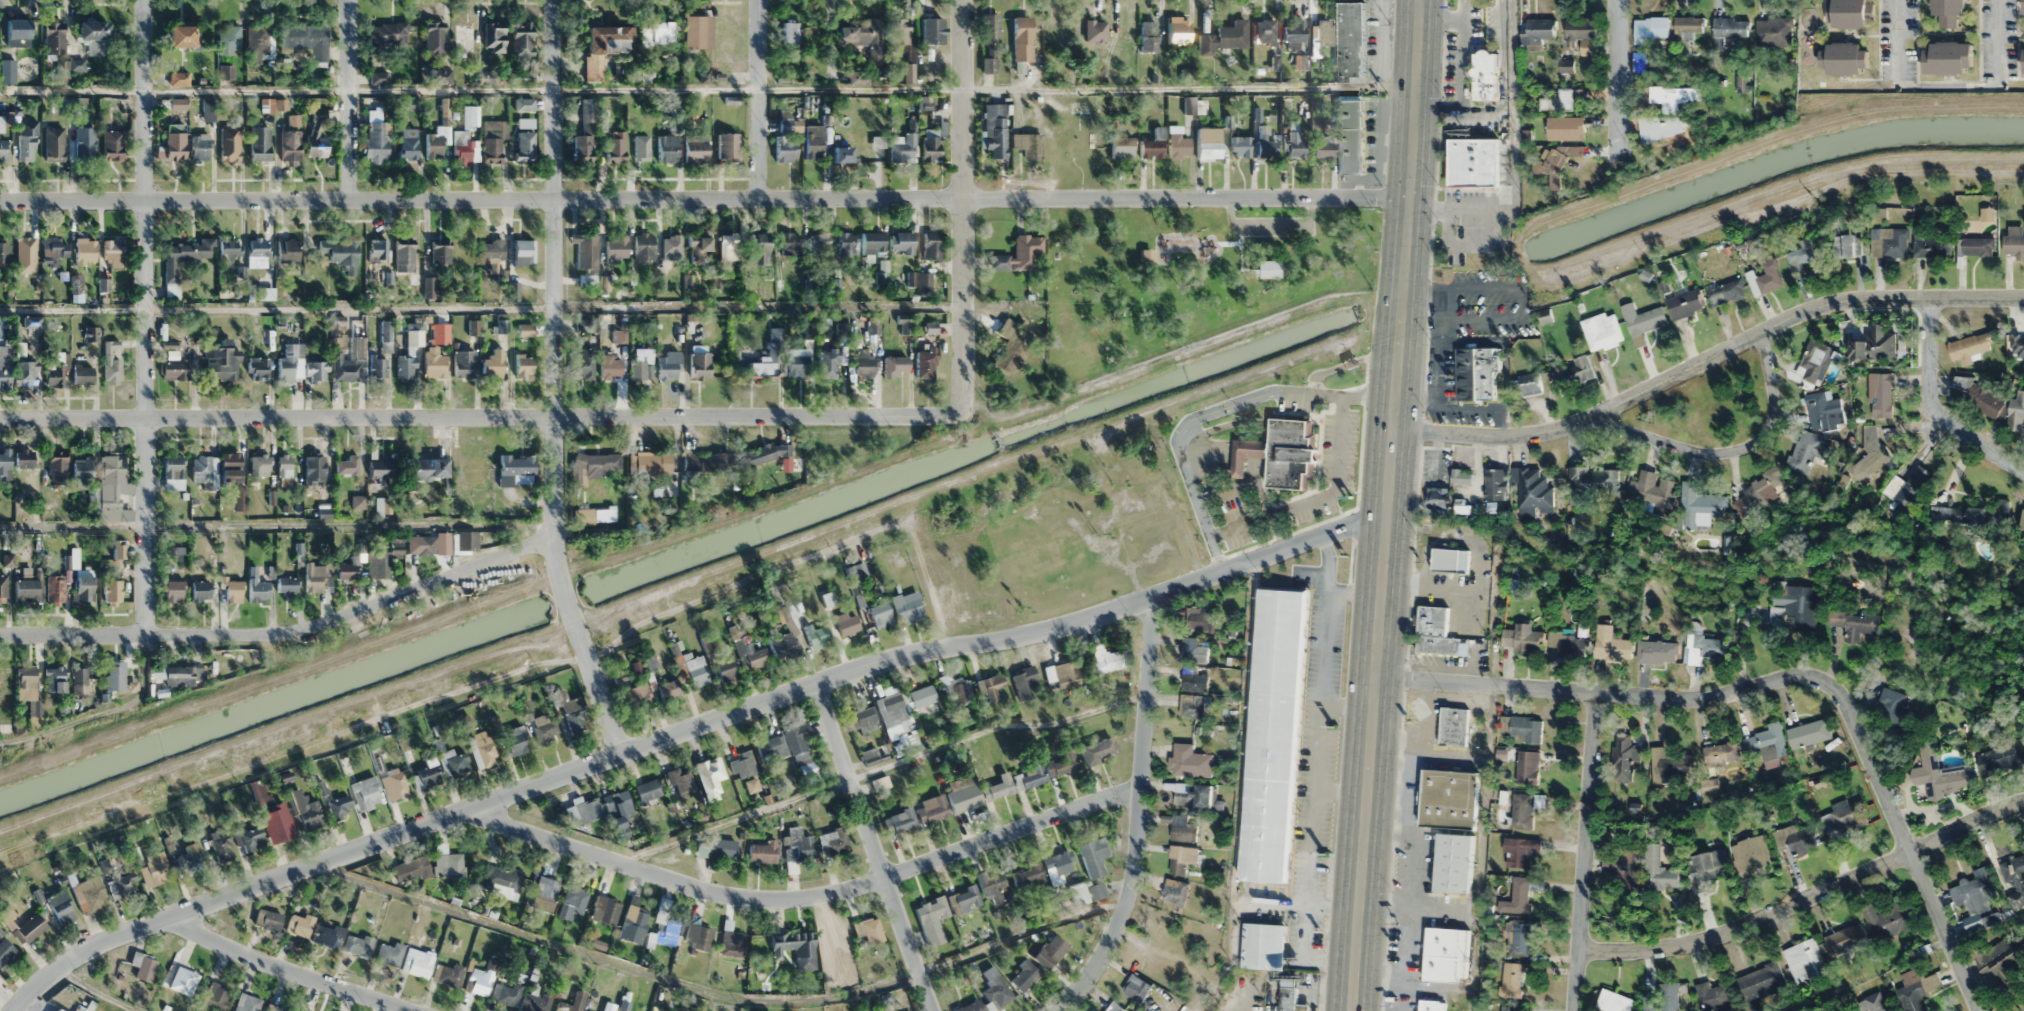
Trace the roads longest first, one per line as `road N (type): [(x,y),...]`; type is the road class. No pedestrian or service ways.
road 1 (residential): [(16,1010),(59,969),(101,945),(622,754),(862,671),(1069,628),(1385,514)]
road 2 (residential): [(0,205),(1406,197)]
road 3 (primary): [(1416,0),(1349,1010)]
road 4 (residential): [(0,423),(966,416)]
road 5 (residential): [(1370,676),(1680,699),(1789,677),(1822,680),(1846,703),(1978,1010)]
road 6 (residential): [(551,0),(551,537),(566,605),(622,754)]
road 7 (residential): [(468,812),(728,894),(790,900),(862,887),(1137,787)]
road 8 (residential): [(1390,426),(1514,436),(1552,430),(1827,304),(1868,296),(2023,296)]
road 9 (residential): [(143,0),(145,633)]
road 10 (residential): [(0,633),(275,633),(551,537)]
road 11 (residential): [(1581,951),(1641,953),(1722,935),(2023,801)]
road 12 (residential): [(1059,1010),(1104,953),(1130,877),(1151,599)]
road 13 (residential): [(965,0),(966,416)]
road 14 (residential): [(817,685),(931,1010)]
road 15 (residential): [(1596,694),(1576,1010)]
road 16 (residential): [(1590,416),(1696,451),(1743,448),(1764,433),(1772,414),(1760,331)]
road 17 (residential): [(182,917),(246,957),(413,1010)]
road 18 (residential): [(1925,297),(1931,407),(1991,457),(2023,473)]
road 19 (residential): [(760,0),(765,203)]
road 20 (residential): [(349,0),(349,203)]
road 21 (residential): [(1618,0),(1618,149)]

